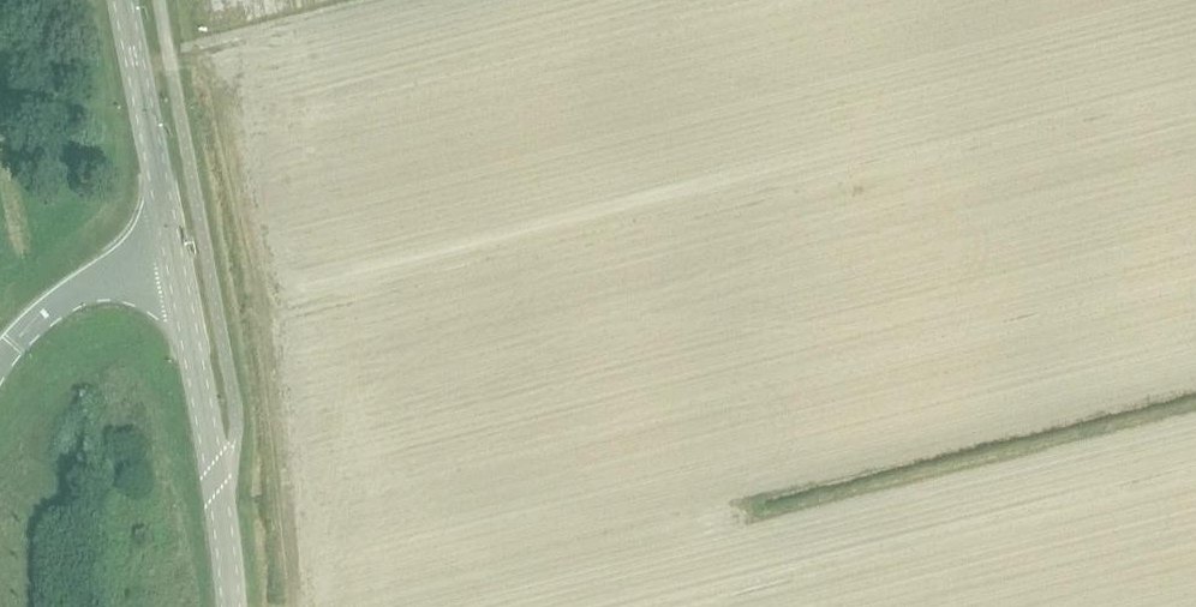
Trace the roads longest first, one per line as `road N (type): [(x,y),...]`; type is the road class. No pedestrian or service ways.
road 1 (tertiary): [(232,606),(217,478),(173,263)]
road 2 (tertiary): [(173,263),(124,0)]
road 3 (secondary): [(0,366),(52,308),(173,263)]

